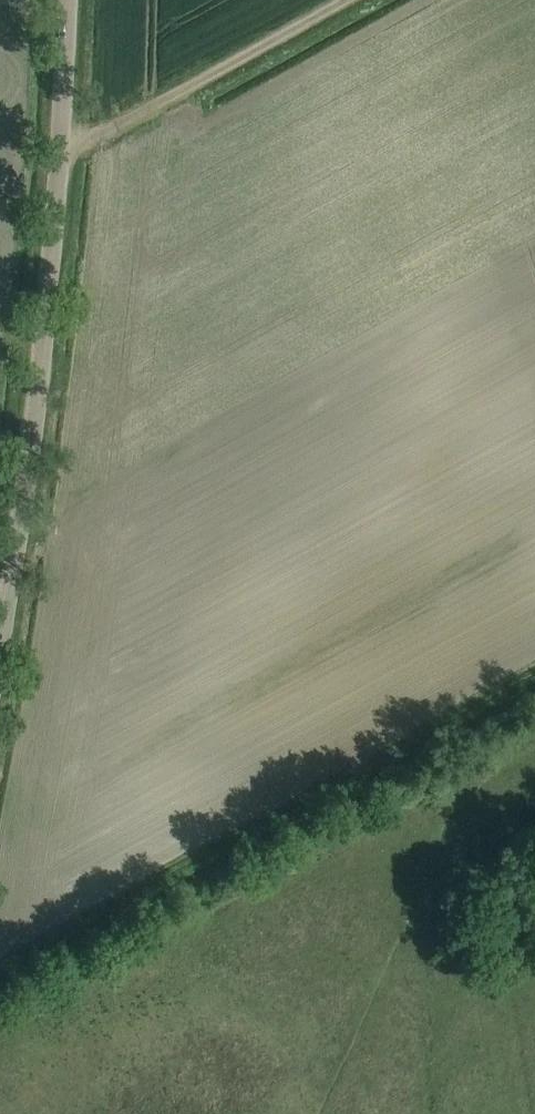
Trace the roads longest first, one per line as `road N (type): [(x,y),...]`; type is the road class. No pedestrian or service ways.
road 1 (tertiary): [(0,627),(51,250),(66,0)]

